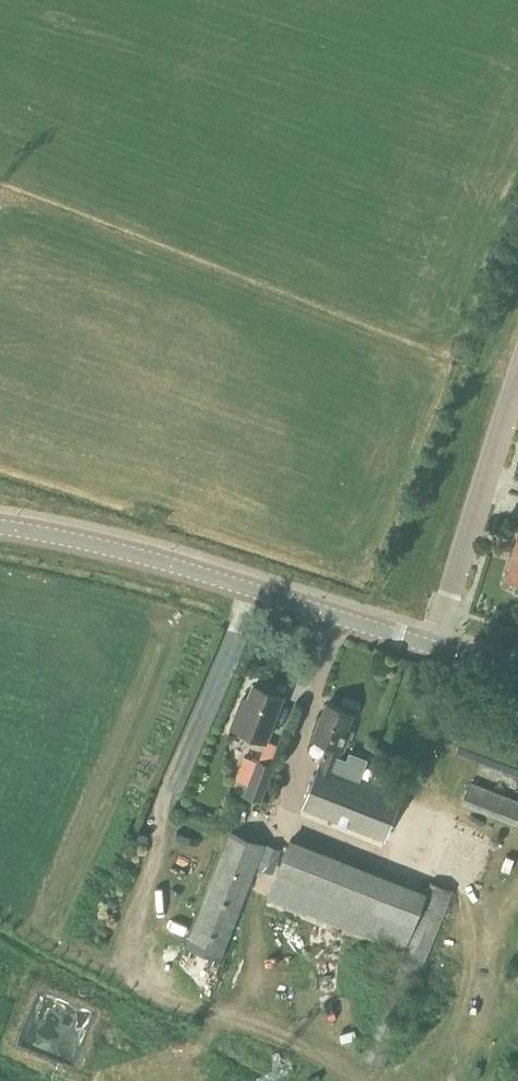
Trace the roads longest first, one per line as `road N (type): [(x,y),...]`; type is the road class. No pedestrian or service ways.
road 1 (unclassified): [(0,526),(87,542),(435,646)]
road 2 (residential): [(435,646),(517,374)]

